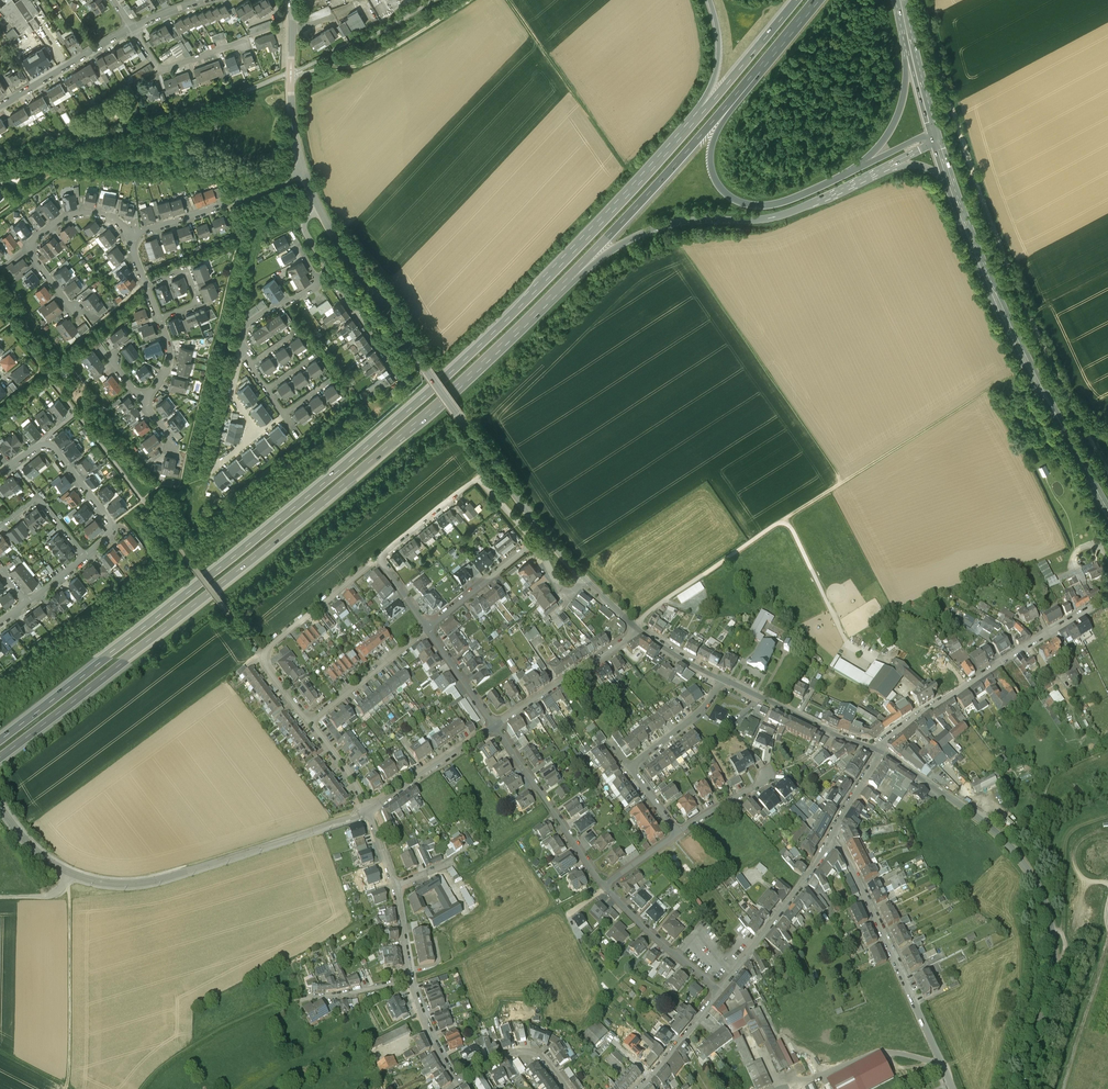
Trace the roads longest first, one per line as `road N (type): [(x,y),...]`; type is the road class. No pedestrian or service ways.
road 1 (motorway): [(699,116),(544,282),(411,409),(0,735)]
road 2 (motorway): [(0,755),(321,504),(565,280)]
road 3 (track): [(1107,471),(975,185),(926,0)]
road 4 (tertiary): [(1022,1088),(1054,975),(1054,933),(1041,894),(990,826),(880,750)]
road 5 (residential): [(0,800),(59,864),(122,884),(185,872),(368,809)]
road 6 (tertiary): [(581,576),(367,284)]
road 7 (motorway): [(565,280),(657,228),(775,218),(894,162)]
road 8 (primary): [(1107,518),(1015,345),(958,203)]
road 9 (track): [(786,518),(1014,374),(1031,399)]
road 10 (track): [(843,482),(676,242)]
road 11 (residential): [(955,1088),(865,898),(829,844)]
road 12 (residential): [(880,750),(910,719),(1107,597)]
road 13 (motorway): [(565,280),(731,102)]
road 14 (motorway): [(857,169),(773,205),(739,203),(722,191),(711,166),(731,102)]
road 15 (residential): [(379,556),(261,655),(310,721)]
road 16 (residential): [(533,542),(478,481),(379,556)]
road 17 (track): [(66,1088),(66,883)]
road 18 (track): [(507,0),(623,167)]
road 19 (residential): [(128,238),(118,221),(89,213),(59,221),(31,243),(32,258),(77,310)]
road 20 (track): [(470,0),(371,61),(290,78)]
road 21 (residential): [(496,725),(606,885)]
road 22 (residential): [(304,171),(128,238)]
road 23 (residential): [(829,844),(719,991)]
road 24 (track): [(142,1088),(219,1030),(299,999)]
road 25 (tertiary): [(880,750),(722,680)]
road 26 (tertiary): [(291,0),(293,118),(304,171)]
road 27 (residential): [(496,725),(635,627)]
road 28 (residential): [(606,885),(719,991)]
road 29 (residential): [(0,108),(131,28)]
road 30 (residential): [(85,557),(111,534),(112,523),(53,447),(42,444)]
road 31 (residential): [(368,809),(496,725)]
road 32 (motorway): [(796,0),(699,116)]
road 33 (residential): [(428,627),(310,721)]
road 34 (motorway): [(909,32),(899,108),(857,169)]
road 35 (track): [(1054,933),(1066,919),(1067,842),(1078,826),(1107,815)]
road 36 (residential): [(243,45),(161,70),(131,28)]
road 37 (residential): [(533,542),(428,627)]
road 38 (residential): [(327,270),(400,380)]
road 39 (motorway): [(731,102),(814,0)]
road 40 (residential): [(630,767),(703,709),(722,680)]
road 41 (residential): [(459,1082),(527,1051),(565,1088)]
road 42 (residential): [(719,991),(638,1088)]
road 43 (residential): [(85,557),(38,497),(0,527)]
road 44 (motorway): [(709,0),(717,64),(699,116)]

